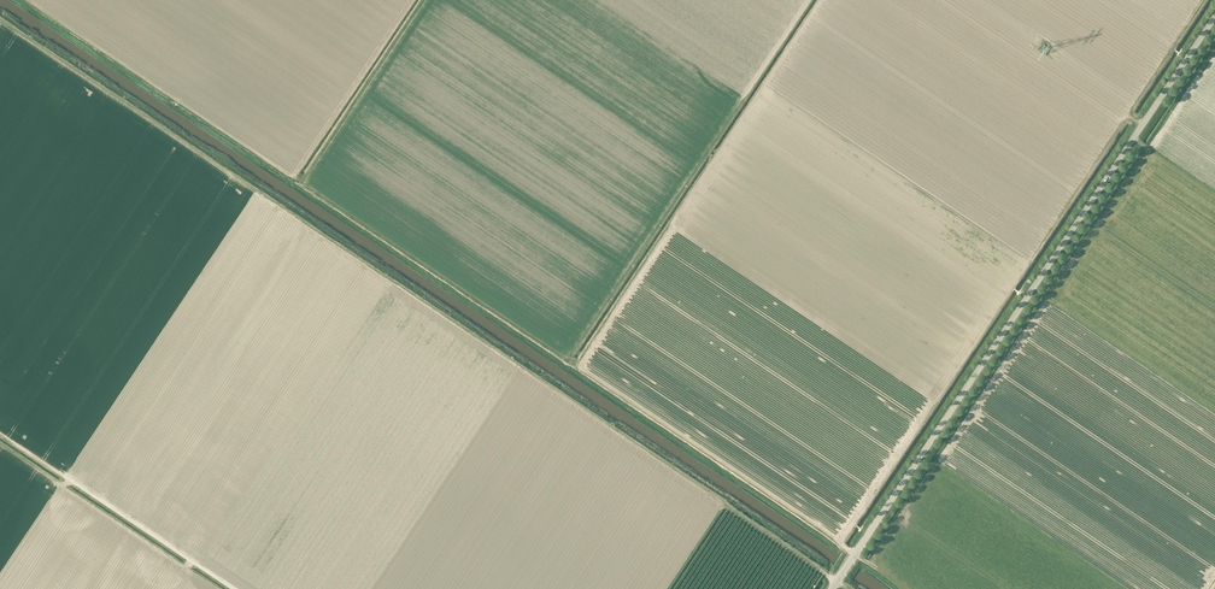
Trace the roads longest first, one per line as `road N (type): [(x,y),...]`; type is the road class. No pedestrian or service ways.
road 1 (unclassified): [(832,588),(1214,17)]

